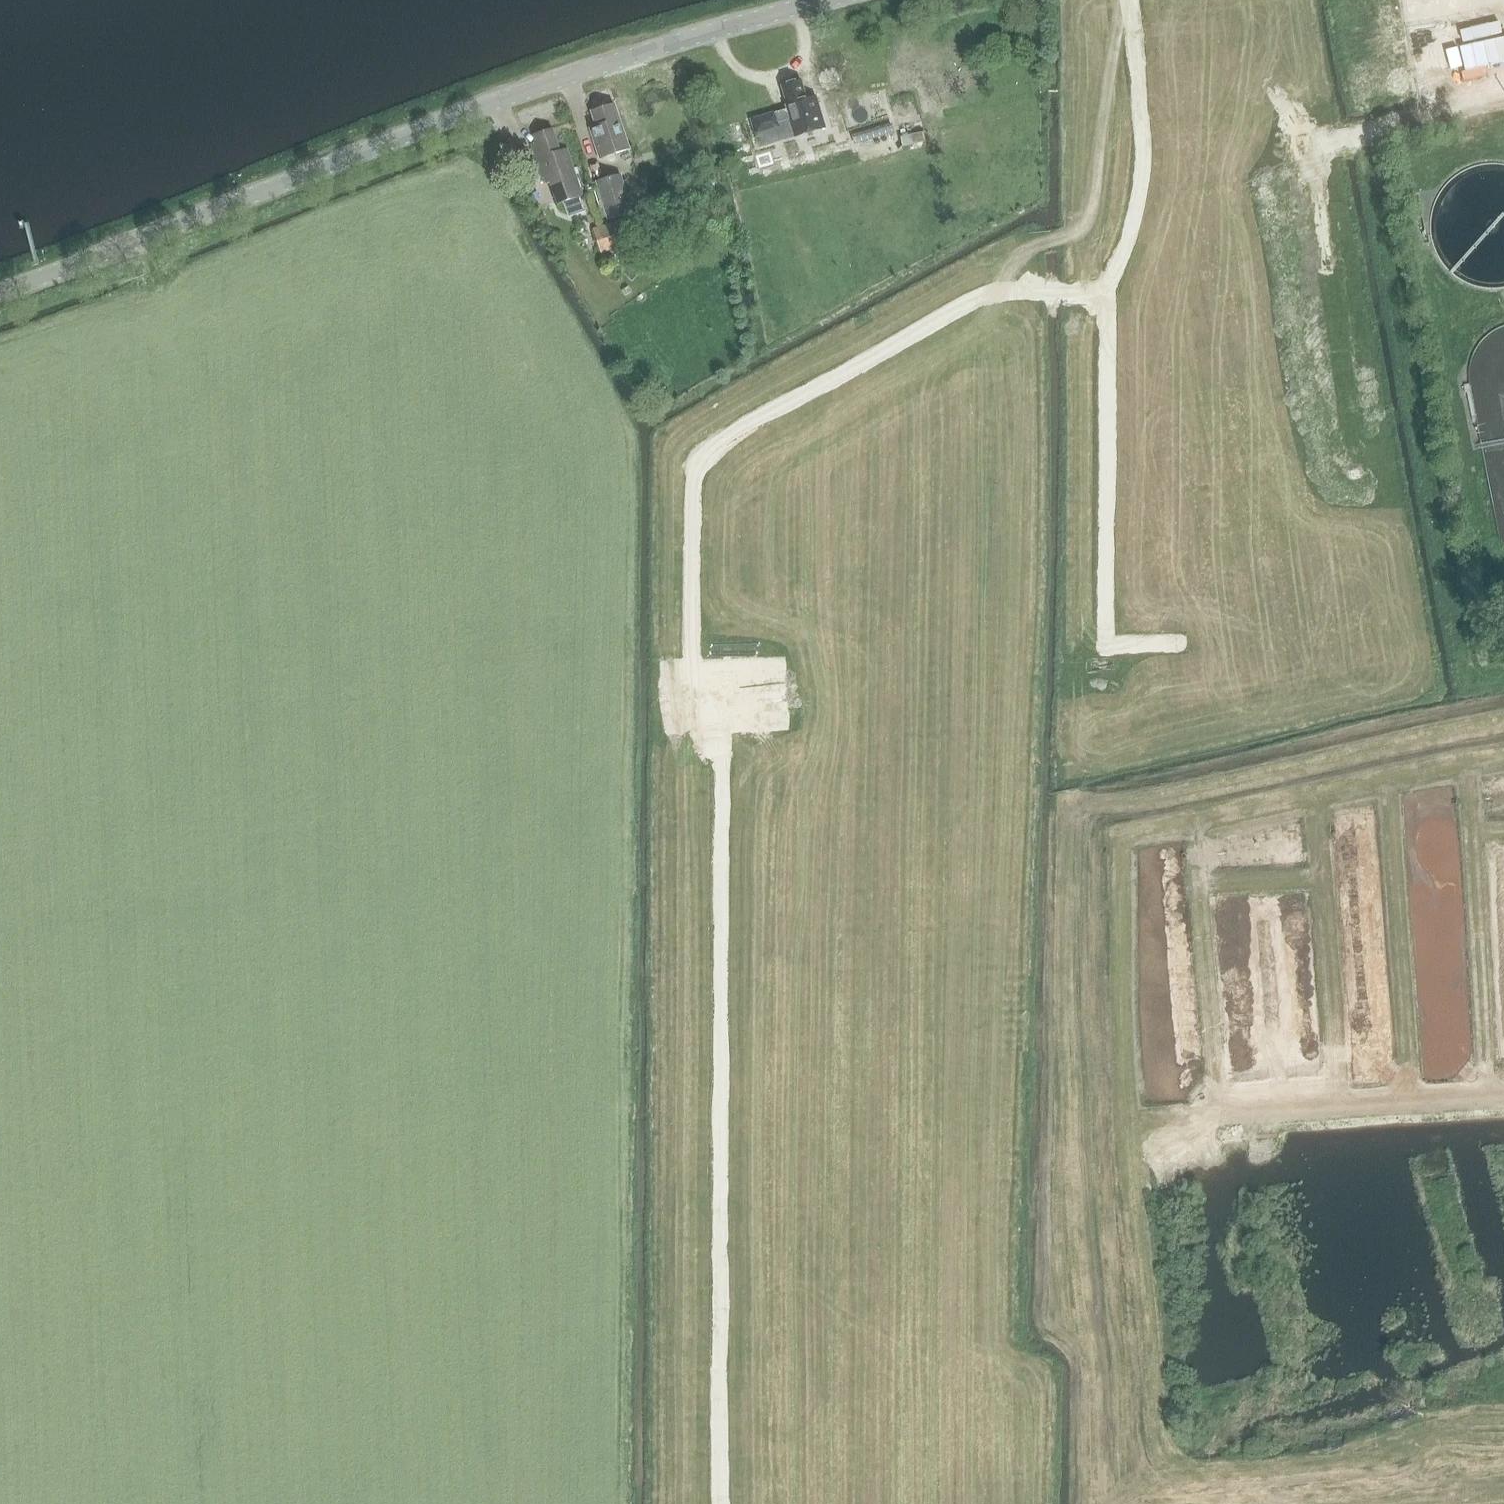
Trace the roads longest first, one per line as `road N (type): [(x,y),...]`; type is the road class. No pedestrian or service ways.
road 1 (tertiary): [(0,290),(587,69),(824,0)]

